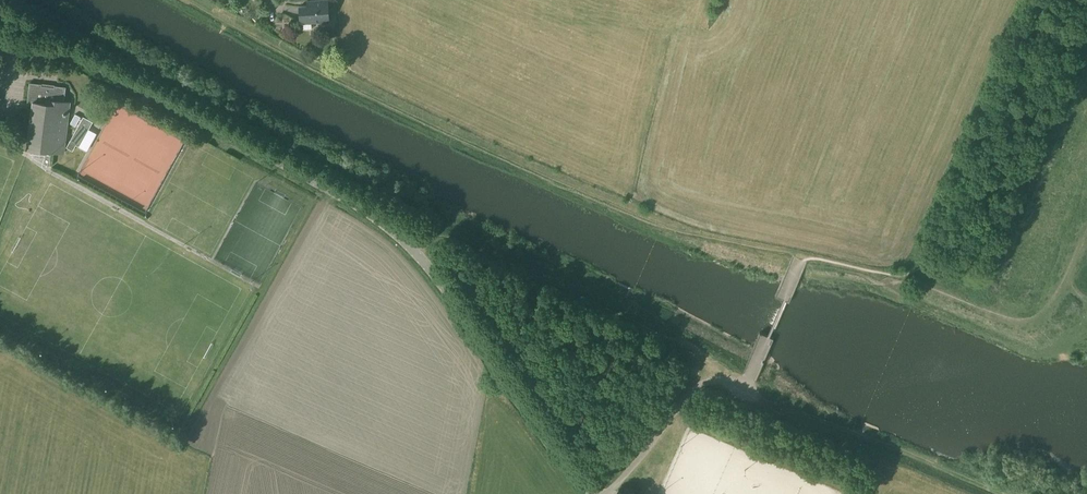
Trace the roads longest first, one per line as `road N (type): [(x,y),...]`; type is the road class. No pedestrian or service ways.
road 1 (unclassified): [(591,493),(431,271),(370,214),(139,87),(58,53)]
road 2 (track): [(413,252),(444,215),(648,310),(684,336),(715,382)]
road 3 (unclassified): [(605,493),(698,387),(745,385)]

